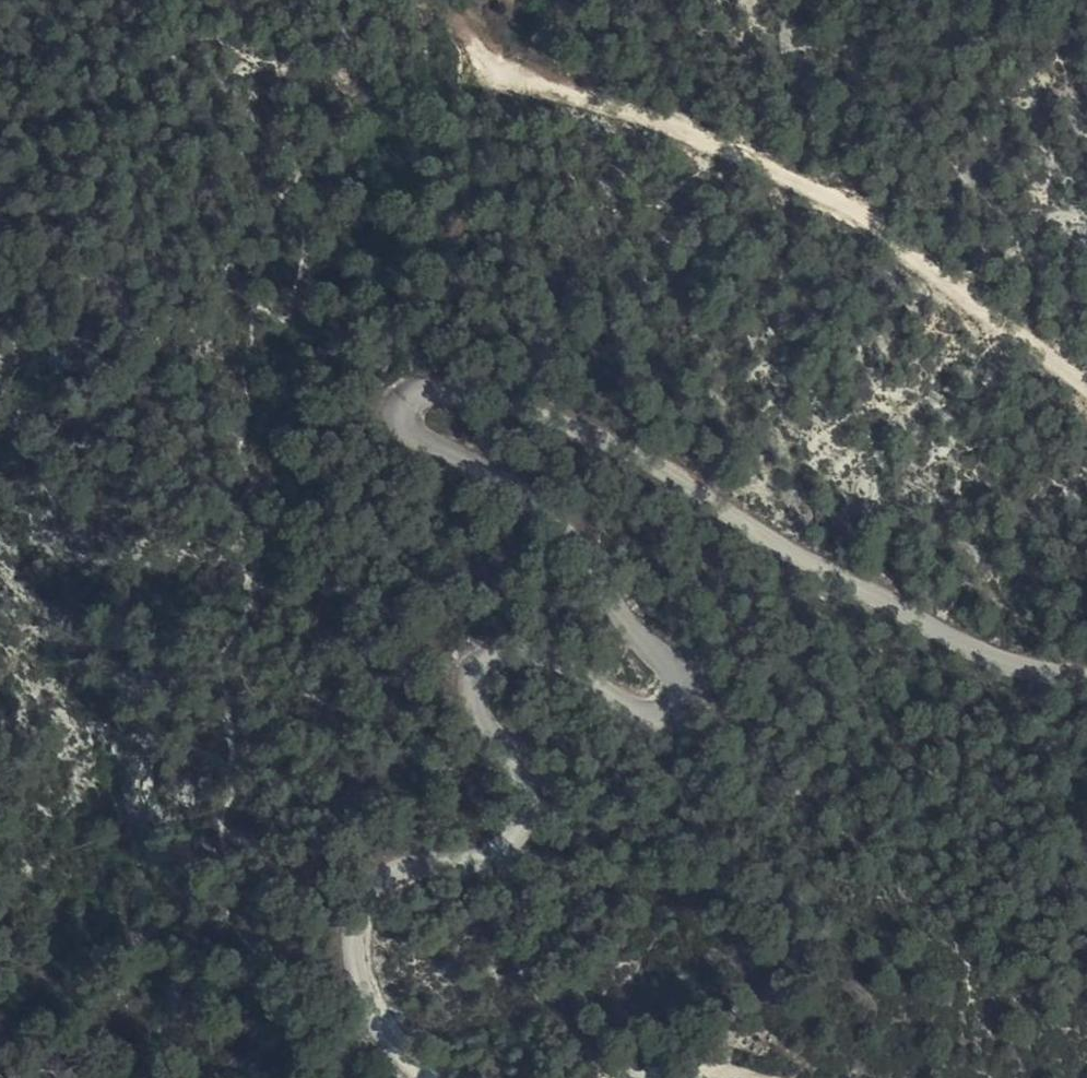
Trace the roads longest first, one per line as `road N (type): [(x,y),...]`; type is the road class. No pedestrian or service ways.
road 1 (unclassified): [(1086,703),(880,615),(585,422),(507,400),(430,397),(411,417),(440,460),(588,571),(688,682),(696,707),(677,725),(647,713),(597,675),(520,646),(484,653),(472,686),(543,787),(538,834),(475,862),(388,880),(358,908),(353,946),(391,1032),(431,1077)]
road 2 (track): [(1086,391),(826,192),(709,132),(549,98),(500,78),(450,0)]
road 3 (track): [(609,1077),(656,1067),(752,1068)]

